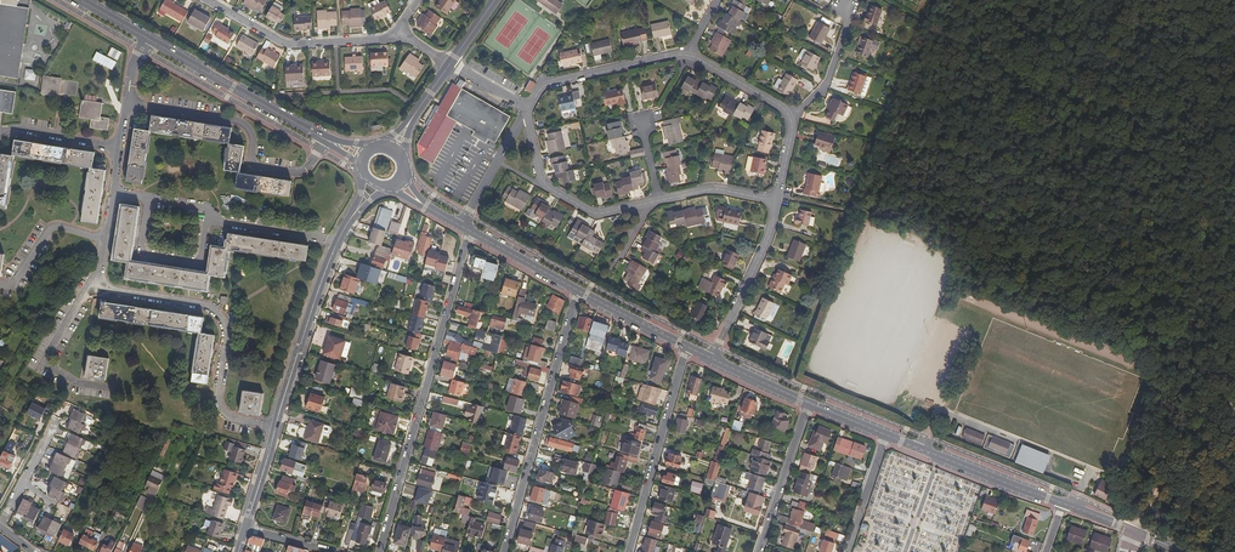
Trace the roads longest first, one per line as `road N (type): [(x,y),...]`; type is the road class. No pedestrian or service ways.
road 1 (residential): [(378,551),(470,230)]
road 2 (residential): [(97,280),(110,294),(220,315),(220,405),(235,420),(276,426)]
road 3 (residential): [(504,551),(578,290)]
road 4 (residential): [(629,551),(686,347)]
road 5 (residential): [(689,56),(790,117),(777,201)]
road 6 (tertiary): [(276,426),(338,240)]
road 7 (residential): [(210,0),(287,42),(394,31)]
road 8 (residential): [(97,280),(41,365),(77,386),(126,392)]
road 9 (tertiary): [(886,434),(1063,504)]
road 10 (residential): [(642,205),(592,213),(548,188),(528,110)]
road 11 (residential): [(528,110),(546,85),(689,56)]
road 12 (tertiary): [(291,124),(143,39)]
road 13 (residential): [(777,201),(711,358)]
road 14 (residential): [(759,551),(810,404)]
road 15 (residential): [(207,207),(224,222),(338,240)]
road 16 (residential): [(104,240),(56,226),(10,286),(0,284)]
road 17 (residential): [(461,225),(528,110)]
road 18 (tertiary): [(470,230),(578,290)]
road 19 (residential): [(886,434),(847,551)]
road 20 (tertiary): [(578,290),(686,347)]

